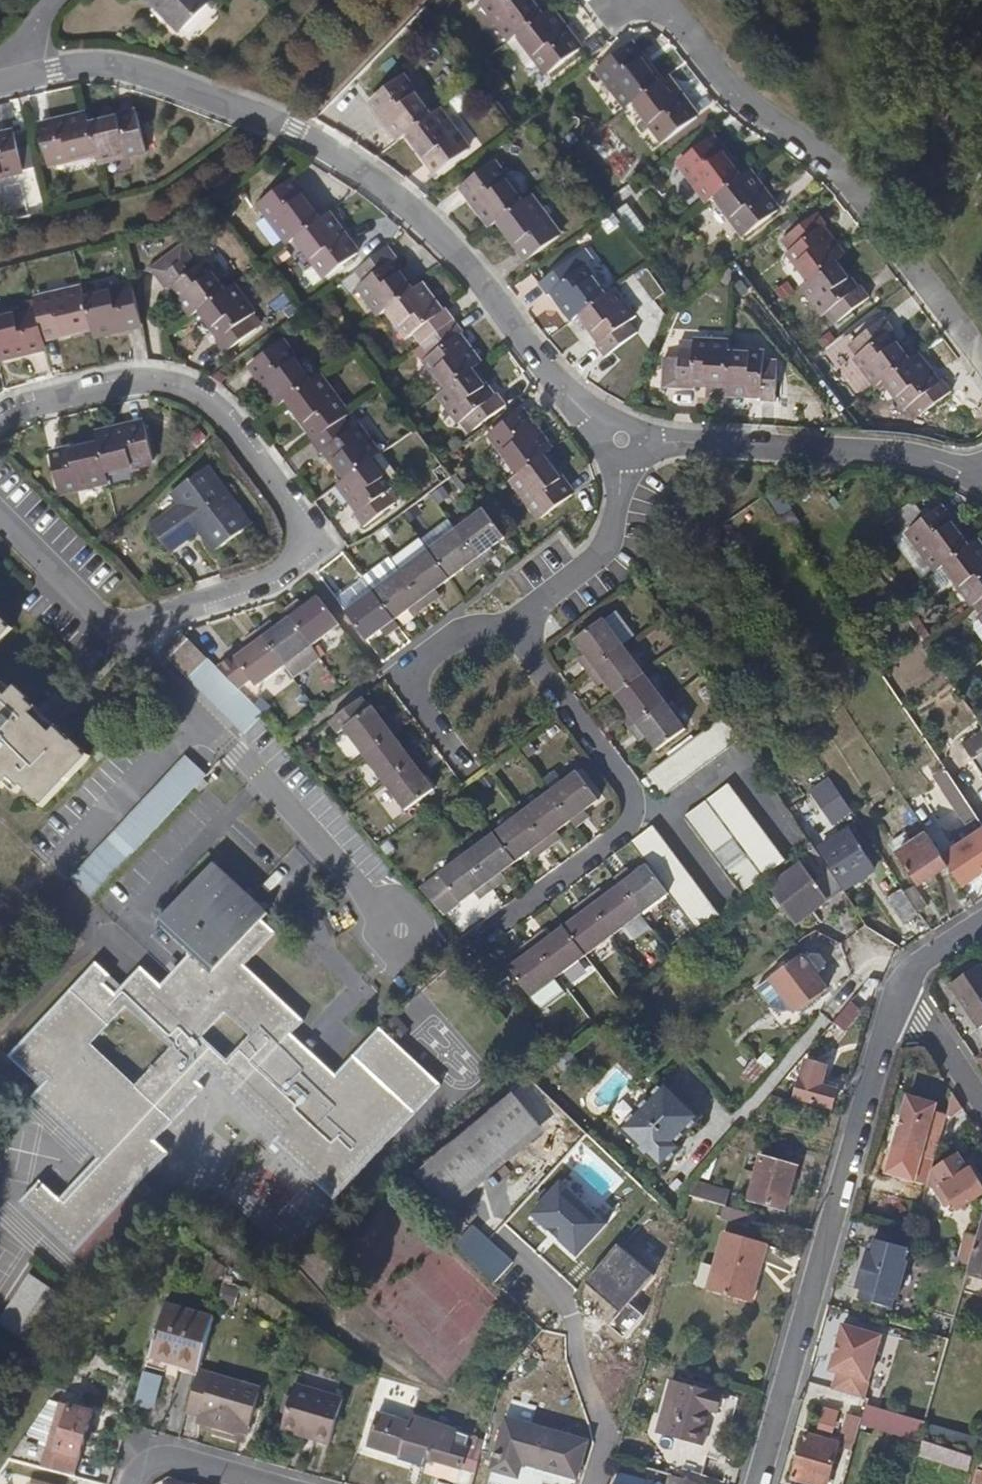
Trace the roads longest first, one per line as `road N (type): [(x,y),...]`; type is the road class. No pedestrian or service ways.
road 1 (residential): [(0,86),(73,66),(158,76),(331,149),(463,256),(571,399),(622,439)]
road 2 (residential): [(0,421),(145,385),(206,408),(310,535),(288,574),(183,616),(136,650)]
road 3 (residential): [(895,1005),(758,1483)]
road 4 (residential): [(656,0),(715,83),(838,162),(981,353)]
road 5 (residential): [(524,625),(527,656),(639,795),(635,820),(474,941)]
road 6 (residential): [(136,650),(397,932)]
road 7 (residential): [(622,439),(908,457),(981,472)]
road 8 (residential): [(467,769),(403,678),(461,634),(524,625)]
road 9 (residential): [(622,439),(623,475),(608,541),(523,614),(524,625)]
road 10 (residential): [(0,507),(136,650)]
road 11 (residential): [(135,1483),(151,1462),(166,1460),(265,1483)]
road 12 (residential): [(981,1094),(923,1021),(895,1005)]
road 13 (residential): [(981,924),(928,960),(895,1005)]

